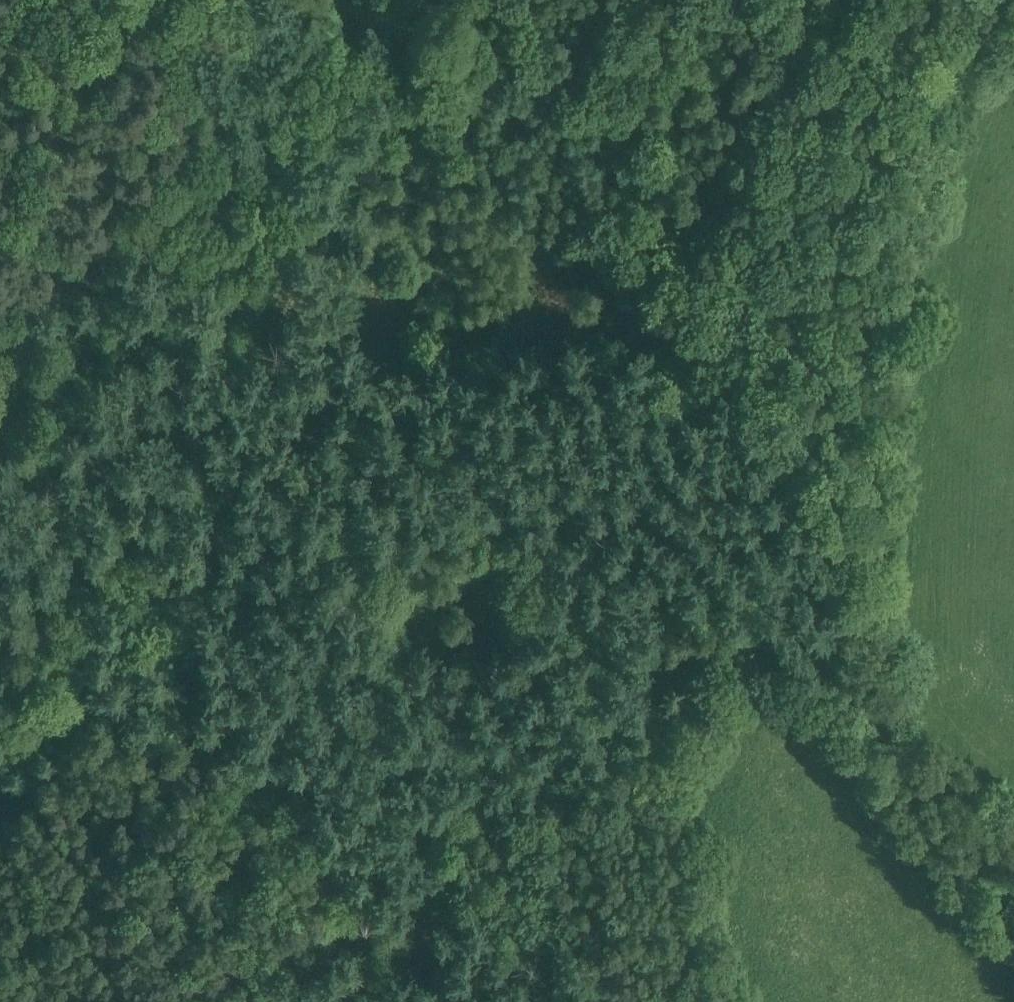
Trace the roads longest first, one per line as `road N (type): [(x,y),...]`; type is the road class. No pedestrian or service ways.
road 1 (track): [(872,0),(898,26),(852,370),(829,672),(846,737),(892,795),(1013,906)]

